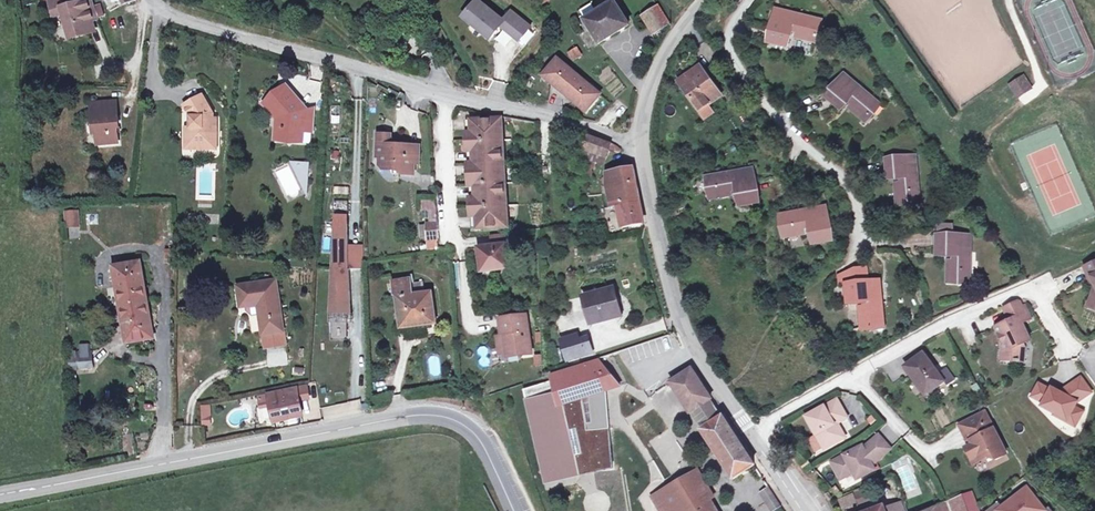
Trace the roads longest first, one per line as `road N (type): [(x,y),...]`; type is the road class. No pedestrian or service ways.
road 1 (tertiary): [(0,496),(435,416),(472,433),(513,510)]
road 2 (residential): [(152,0),(182,20),(641,147)]
road 3 (tertiary): [(641,147),(679,319),(702,367),(802,510)]
road 4 (tertiary): [(707,0),(664,58),(641,147)]

